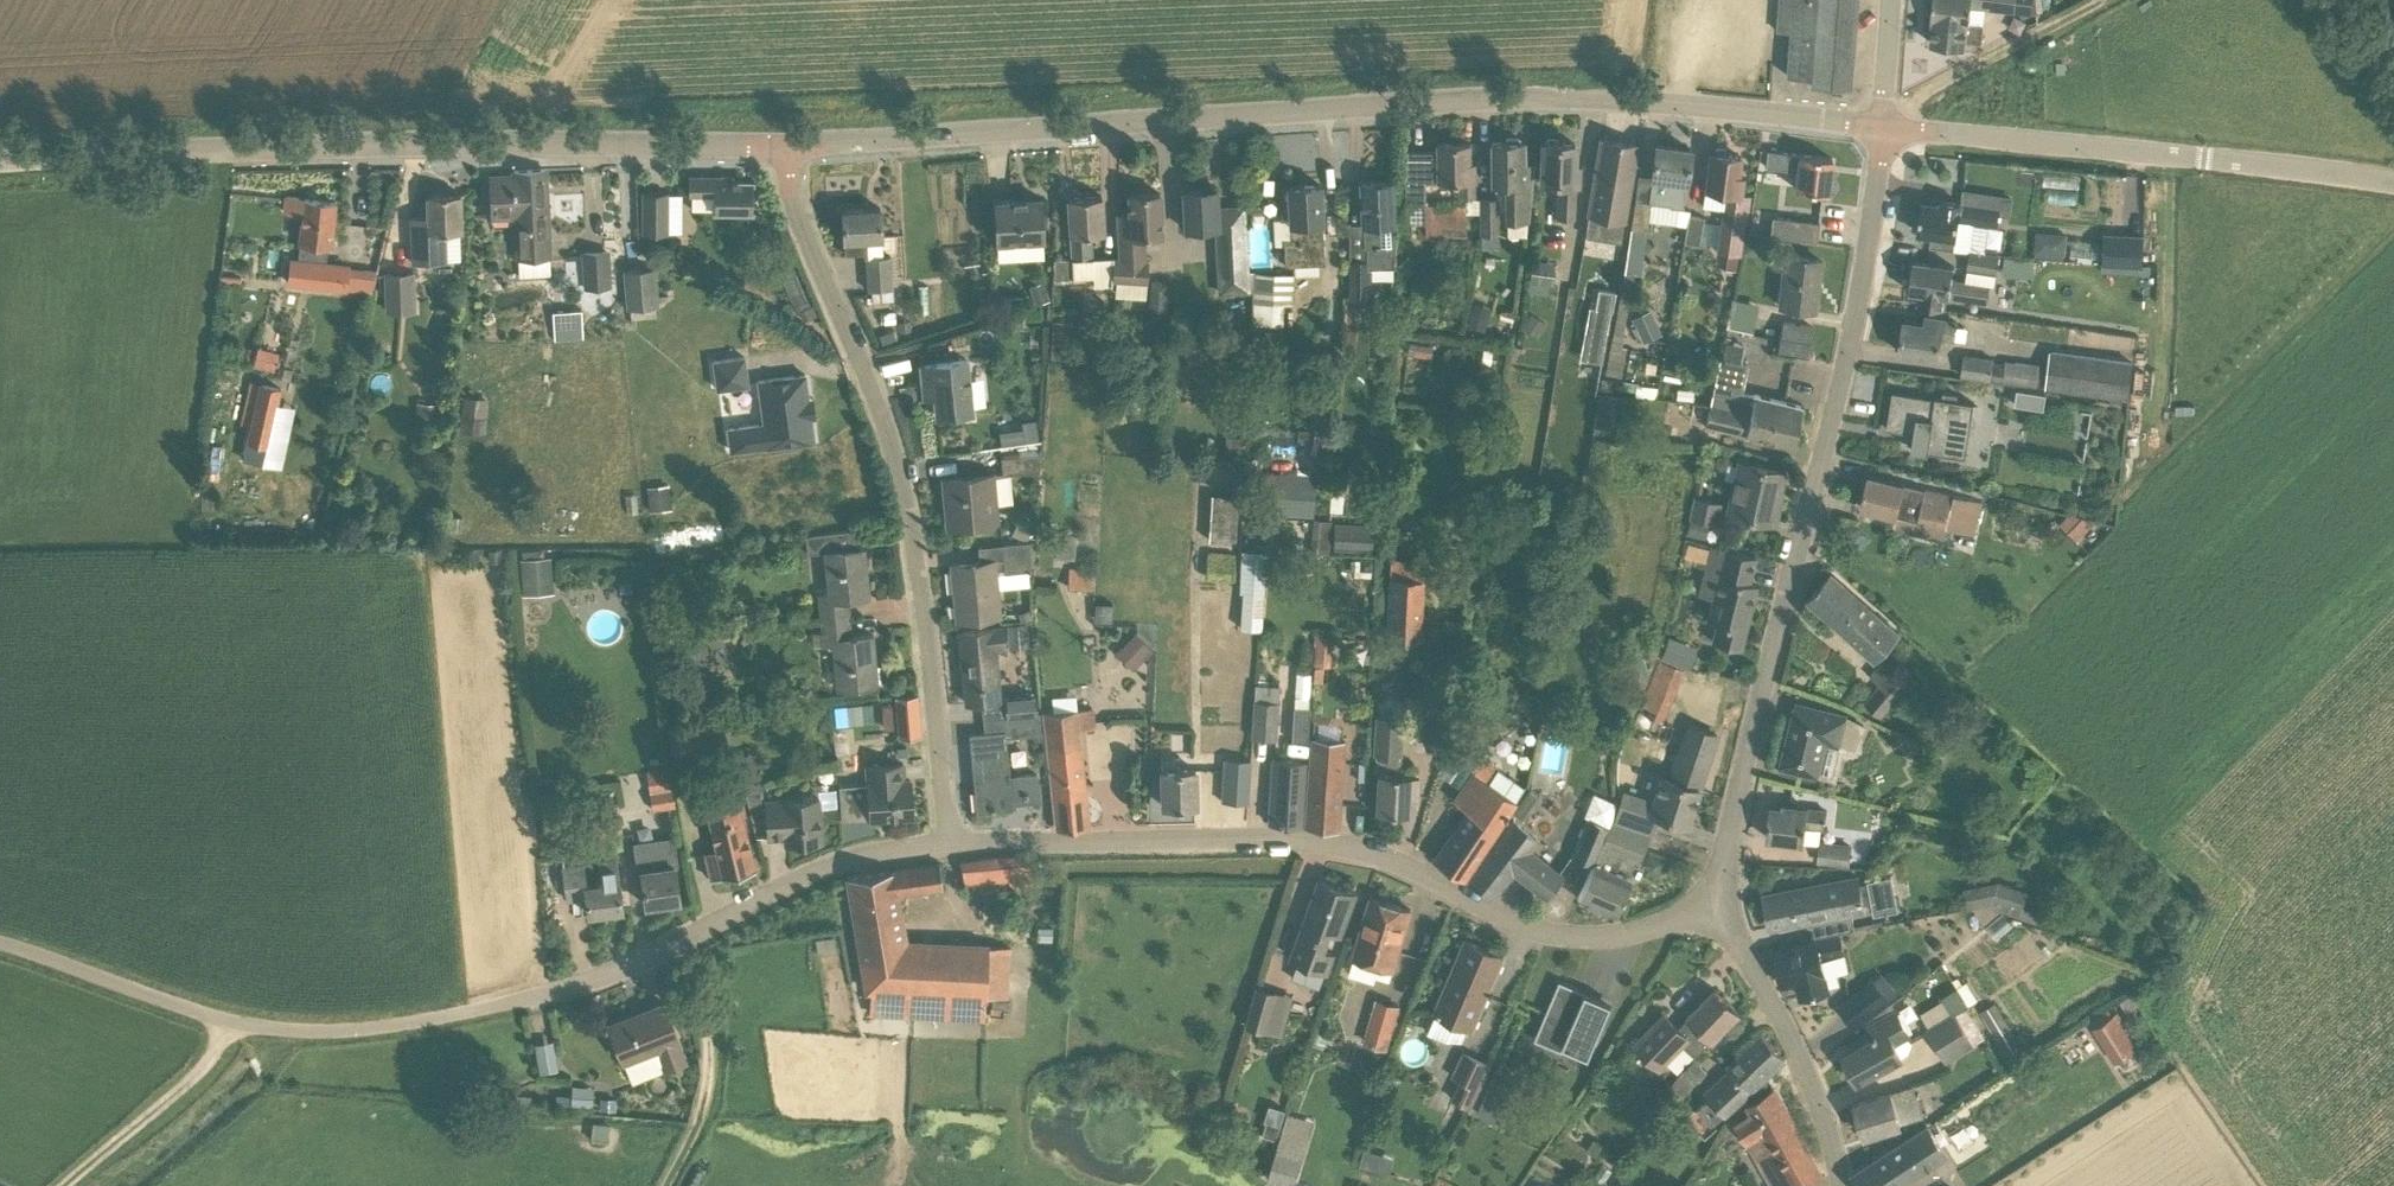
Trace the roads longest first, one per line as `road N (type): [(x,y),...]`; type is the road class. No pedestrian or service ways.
road 1 (tertiary): [(781,147),(1520,101),(1882,128)]
road 2 (unclassified): [(1710,913),(1852,327),(1882,128)]
road 3 (unclassified): [(1710,913),(1615,935),(1527,931),(1407,865),(1292,836),(946,840)]
road 4 (residential): [(946,840),(906,500),(789,200),(781,147)]
road 5 (tertiary): [(134,151),(530,141),(781,147)]
road 6 (unclassified): [(0,941),(194,1008),(288,1027),(402,1021),(552,991)]
road 7 (tertiary): [(2393,182),(1882,128)]
road 8 (residential): [(552,991),(618,970),(835,863)]
road 9 (residential): [(1841,1185),(1795,1047),(1710,913)]
road 10 (track): [(1882,128),(1910,104),(2106,0)]
road 11 (track): [(684,937),(709,1062),(689,1152),(671,1185)]
road 12 (track): [(228,1015),(190,1078),(68,1185)]
road 13 (tertiary): [(134,151),(0,158)]
road 14 (unclassified): [(1882,128),(1893,0)]

